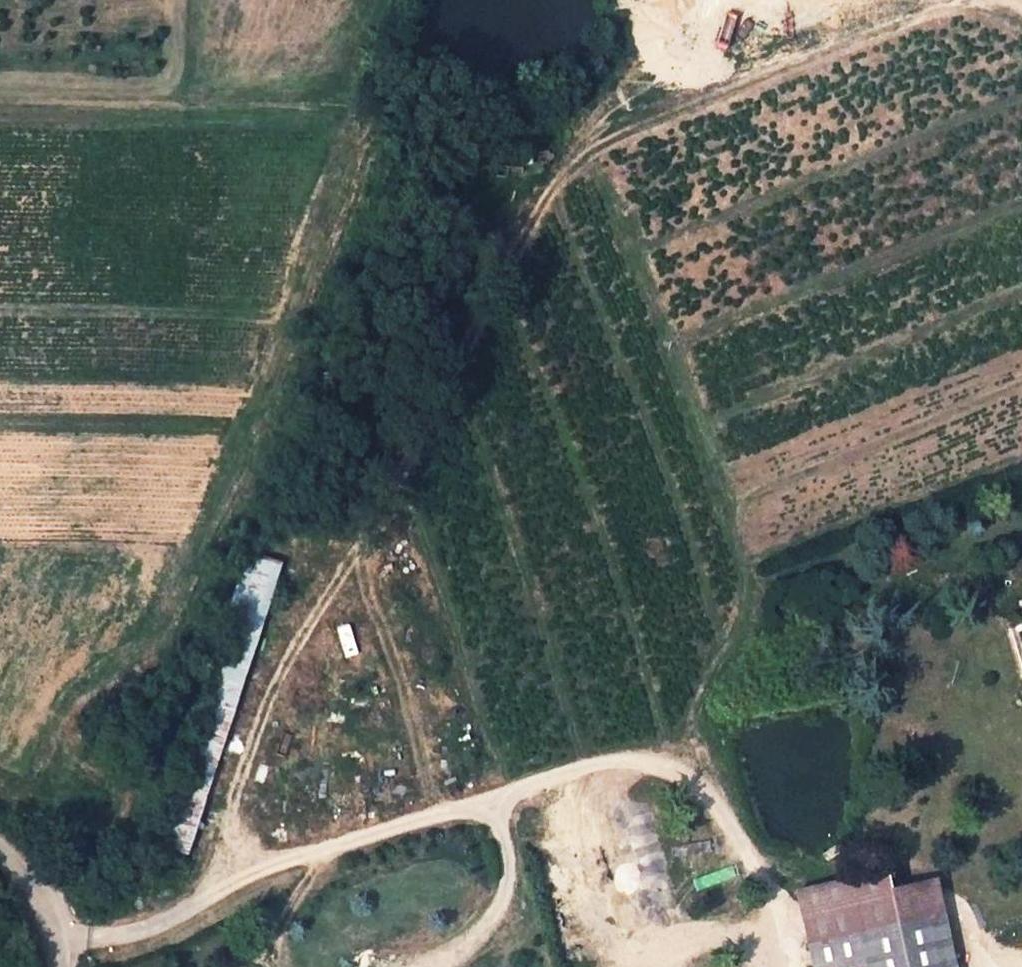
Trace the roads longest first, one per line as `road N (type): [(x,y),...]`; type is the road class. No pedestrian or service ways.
road 1 (residential): [(52,966),(55,948),(38,896),(0,865)]

